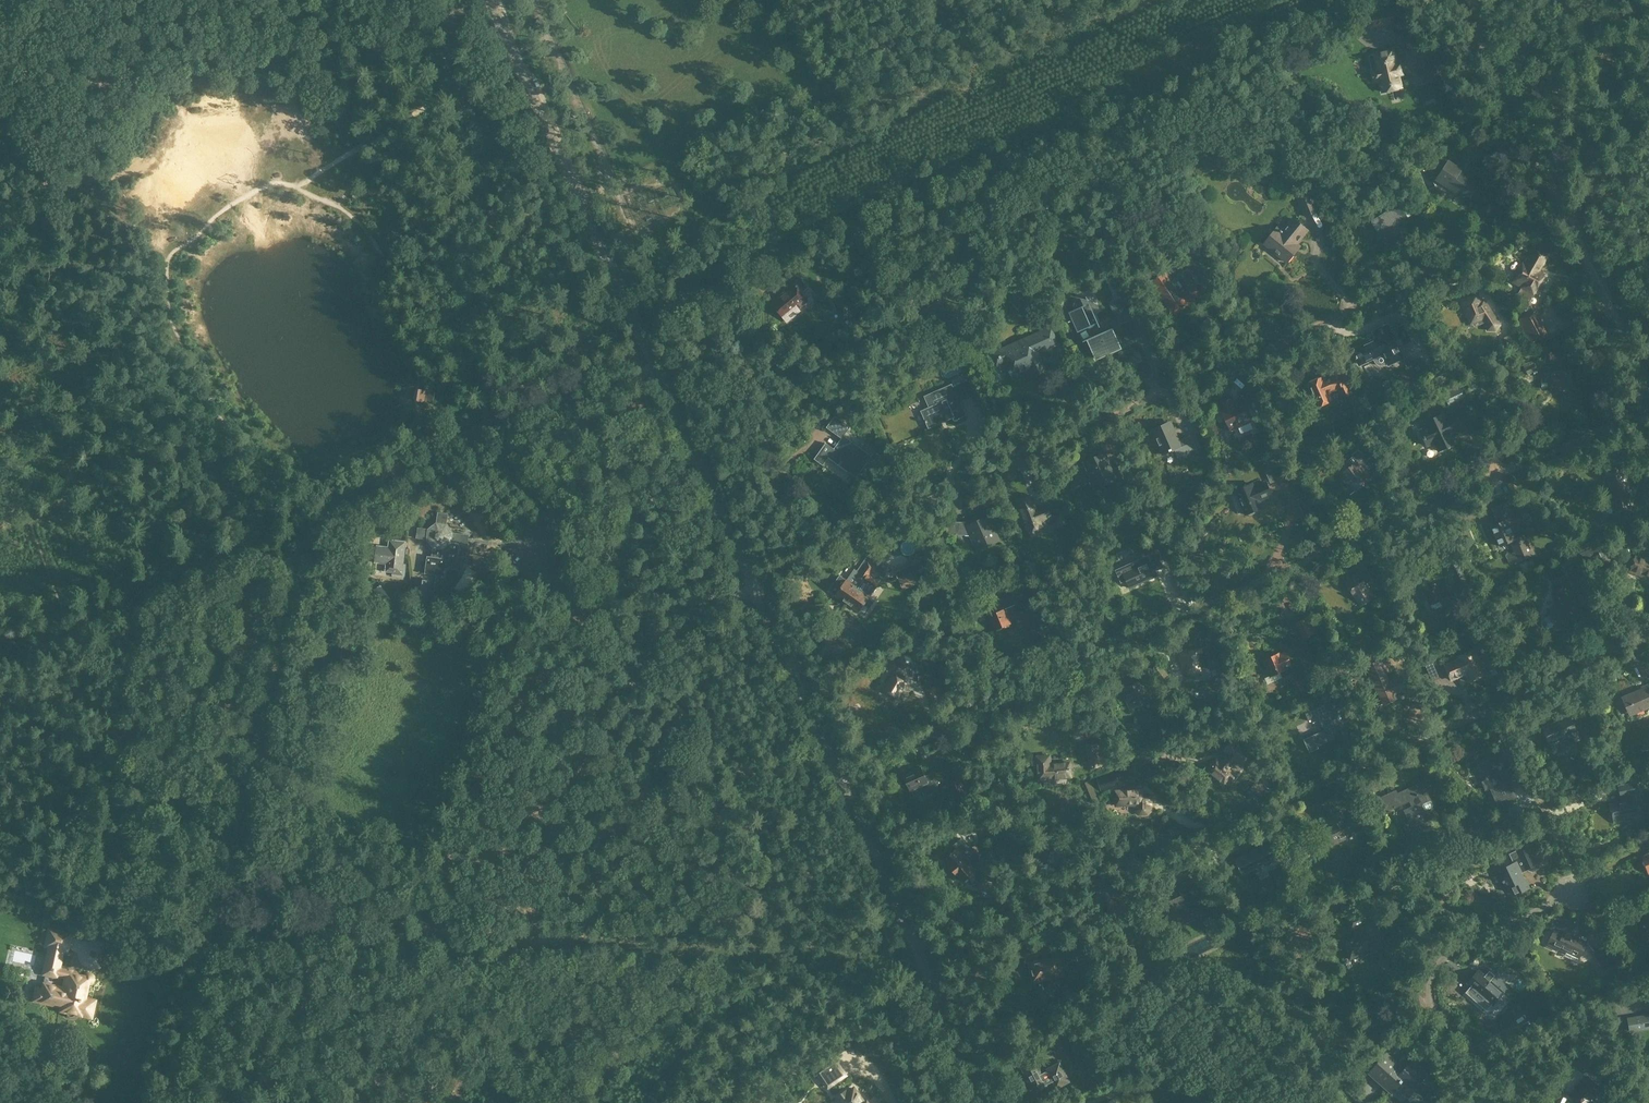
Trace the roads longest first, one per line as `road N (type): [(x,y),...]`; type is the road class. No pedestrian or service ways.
road 1 (tertiary): [(984,1102),(490,0)]
road 2 (track): [(0,699),(231,831),(389,933),(921,961)]
road 3 (track): [(750,580),(1563,215)]
road 4 (track): [(837,773),(1648,409)]
road 5 (track): [(165,1102),(309,535),(361,483),(488,424)]
road 6 (track): [(1055,675),(1229,826),(1648,638)]
road 7 (track): [(657,368),(640,387),(589,397),(497,450),(549,511),(517,547),(518,558),(597,612),(647,614),(757,594)]
road 8 (track): [(0,463),(20,491),(86,656),(99,670),(147,689),(163,713),(207,734),(196,774),(203,798),(198,812)]
road 9 (residential): [(1583,888),(1452,951),(1430,980),(1436,1016),(1534,1102)]
road 10 (track): [(1563,215),(1466,0)]
road 11 (track): [(1648,406),(1563,215)]
road 12 (track): [(488,424),(649,352)]

